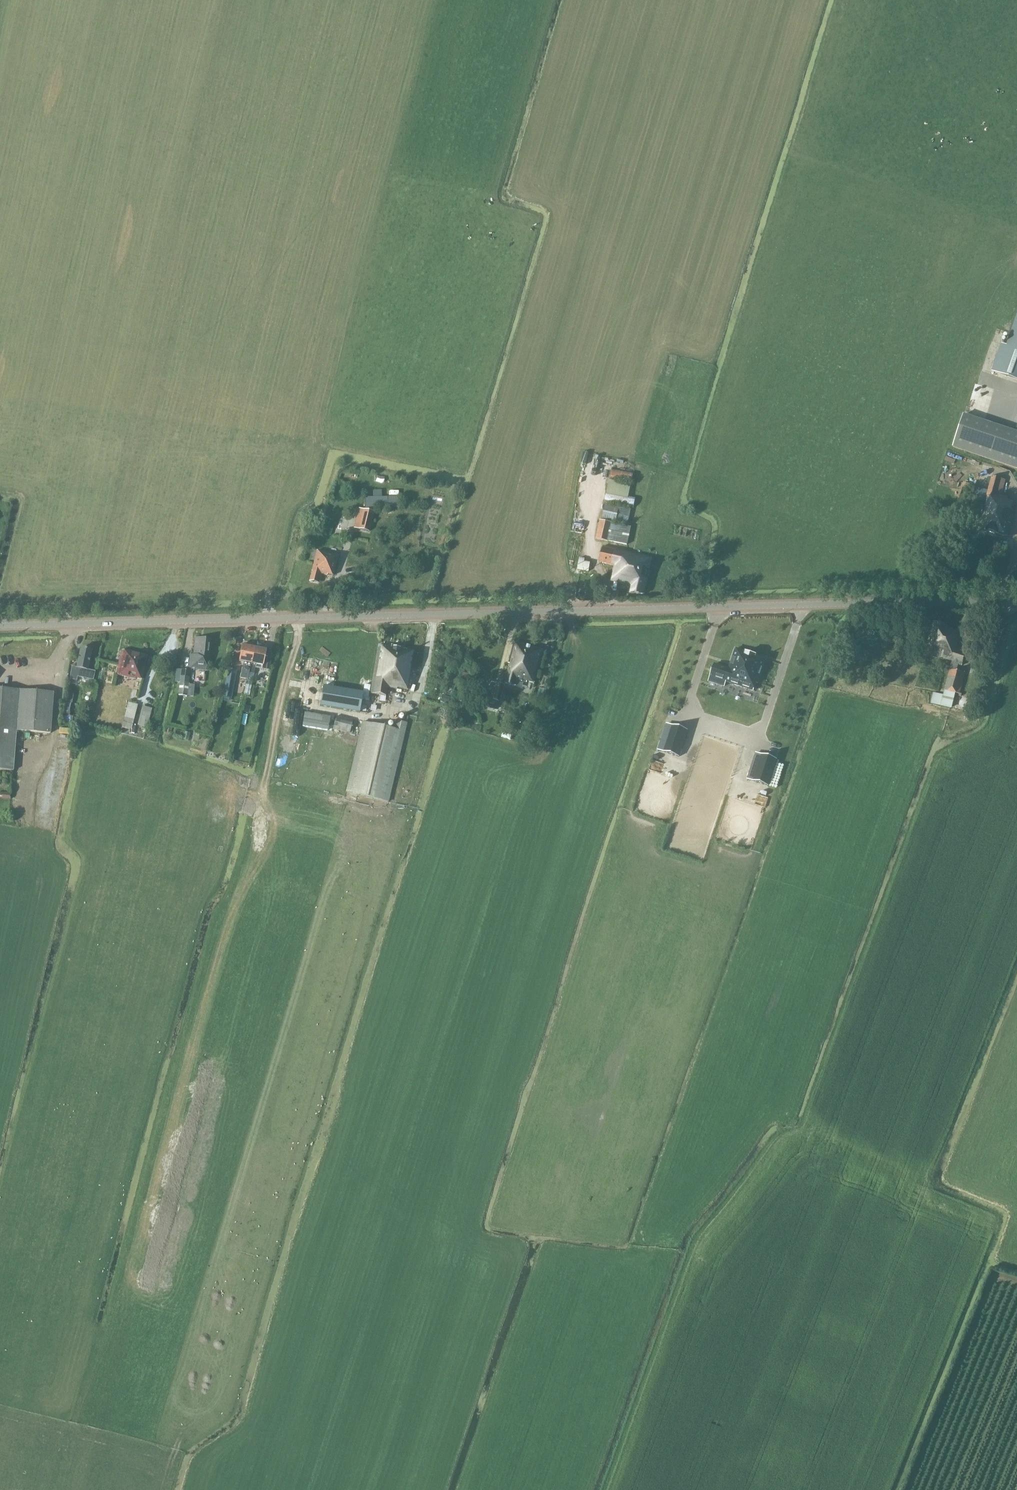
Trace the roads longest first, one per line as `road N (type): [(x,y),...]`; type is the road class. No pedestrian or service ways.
road 1 (tertiary): [(1016,605),(0,627)]

